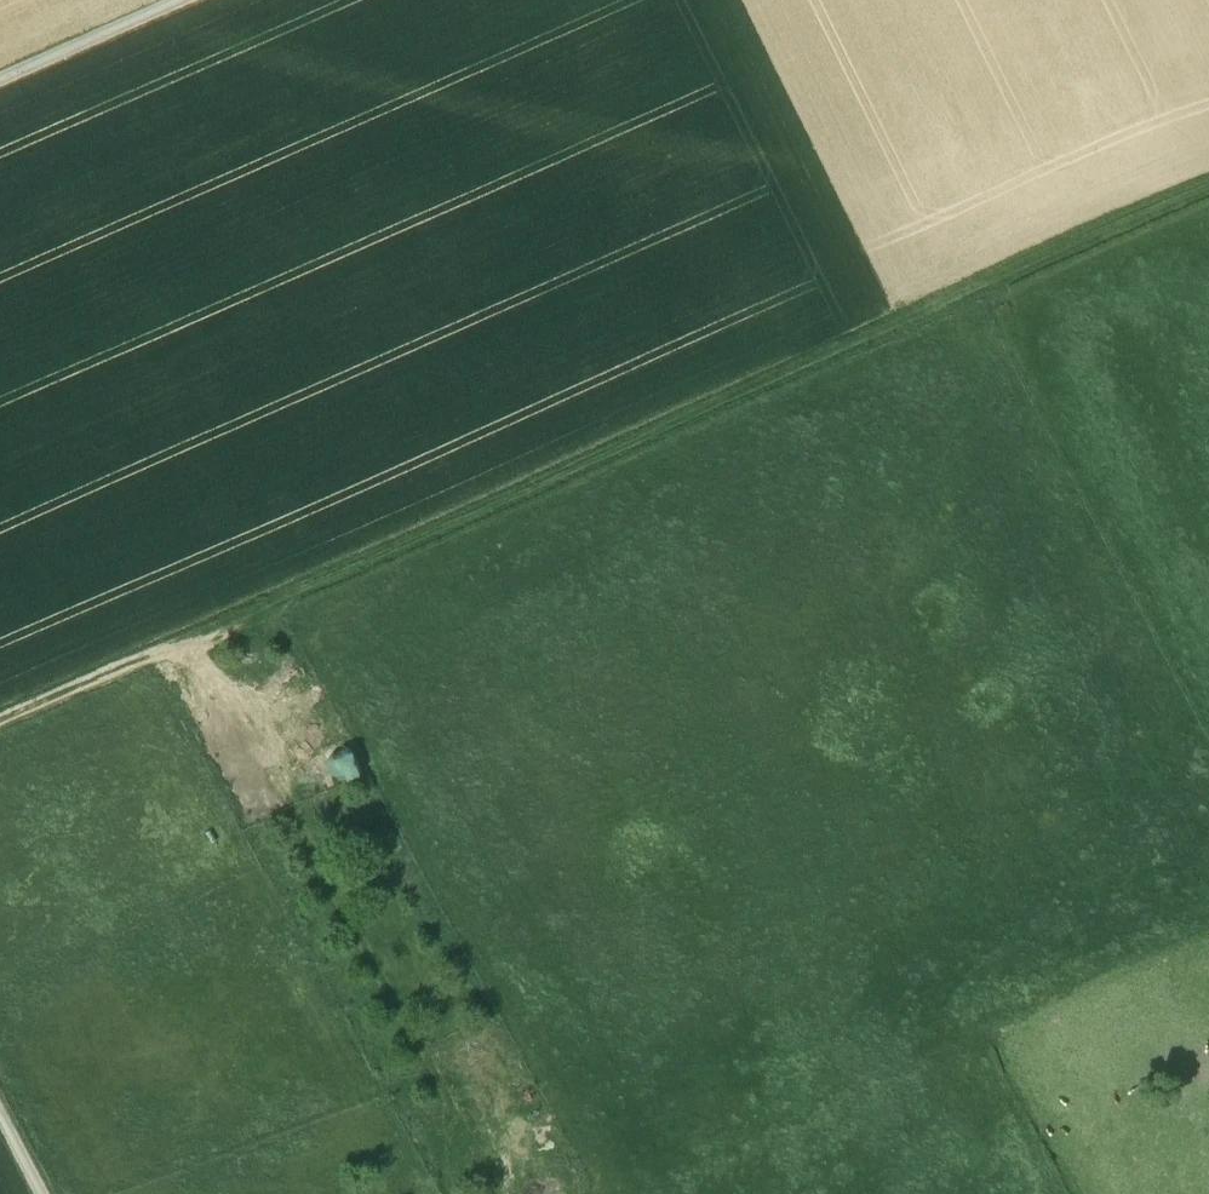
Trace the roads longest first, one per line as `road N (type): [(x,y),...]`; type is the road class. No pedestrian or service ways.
road 1 (track): [(0,725),(804,364),(1208,194)]
road 2 (track): [(176,0),(0,77)]

